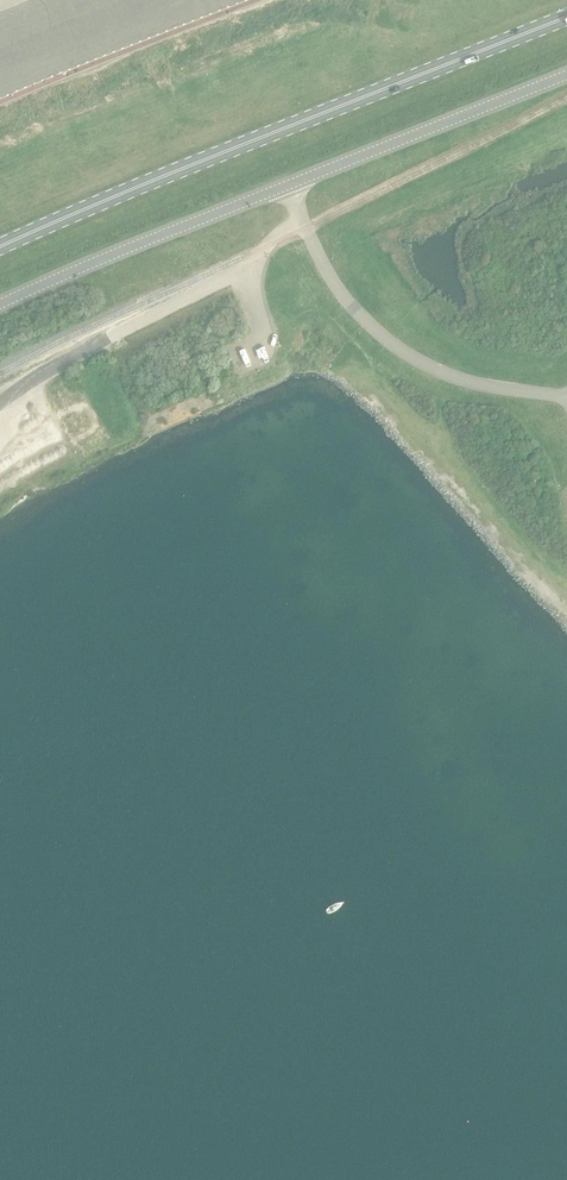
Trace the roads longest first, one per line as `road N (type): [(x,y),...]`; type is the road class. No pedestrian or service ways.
road 1 (primary): [(0,247),(566,14)]
road 2 (unclassified): [(566,393),(455,376),(405,351),(337,286),(288,185)]
road 3 (tertiary): [(0,307),(288,185)]
road 4 (tertiary): [(288,185),(566,76)]

